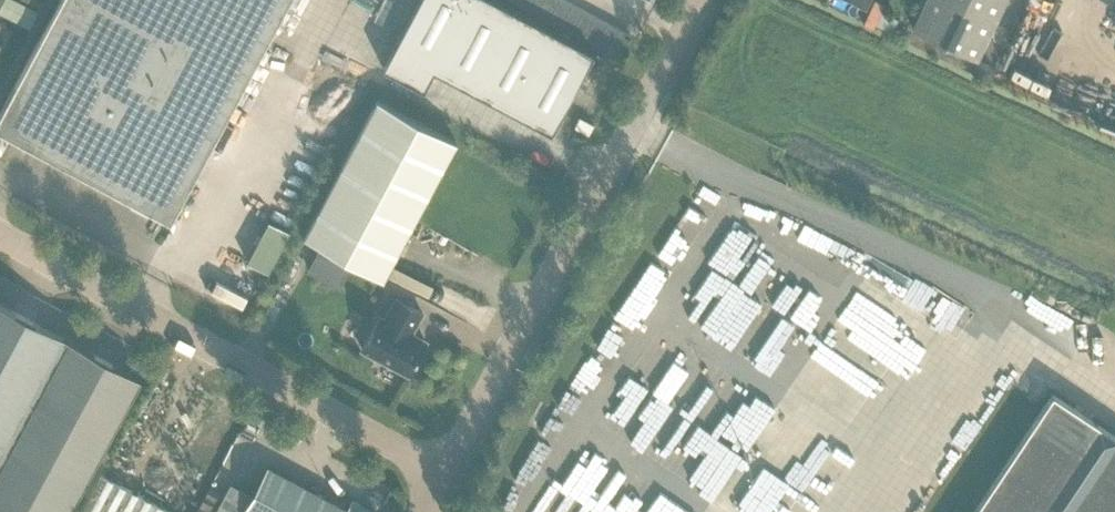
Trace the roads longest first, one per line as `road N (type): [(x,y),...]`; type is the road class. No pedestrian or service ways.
road 1 (unclassified): [(445,475),(700,0)]
road 2 (unclassified): [(445,475),(0,234)]

